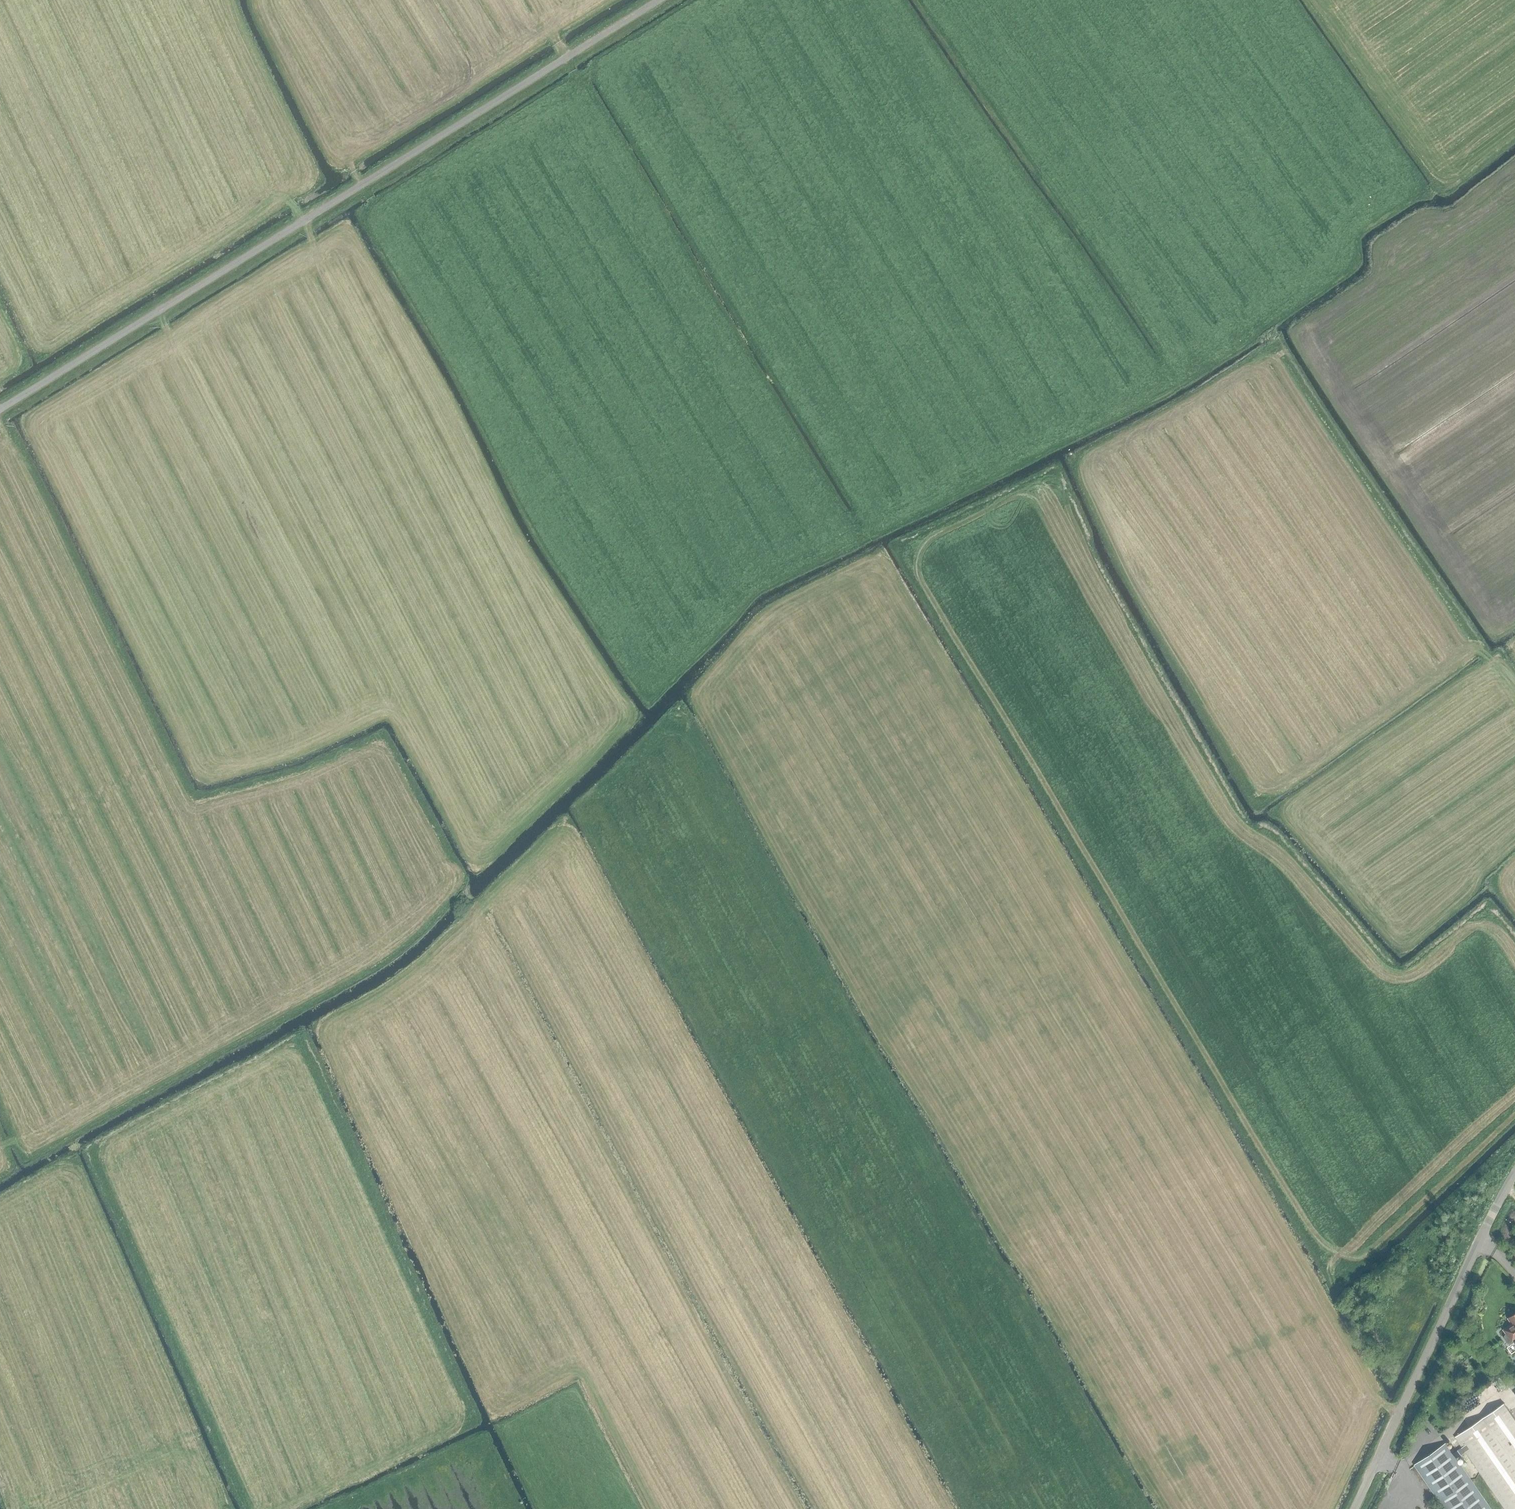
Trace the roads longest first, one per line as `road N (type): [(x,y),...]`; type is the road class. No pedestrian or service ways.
road 1 (unclassified): [(0,410),(660,0)]
road 2 (unclassified): [(1354,1508),(1514,1173)]

